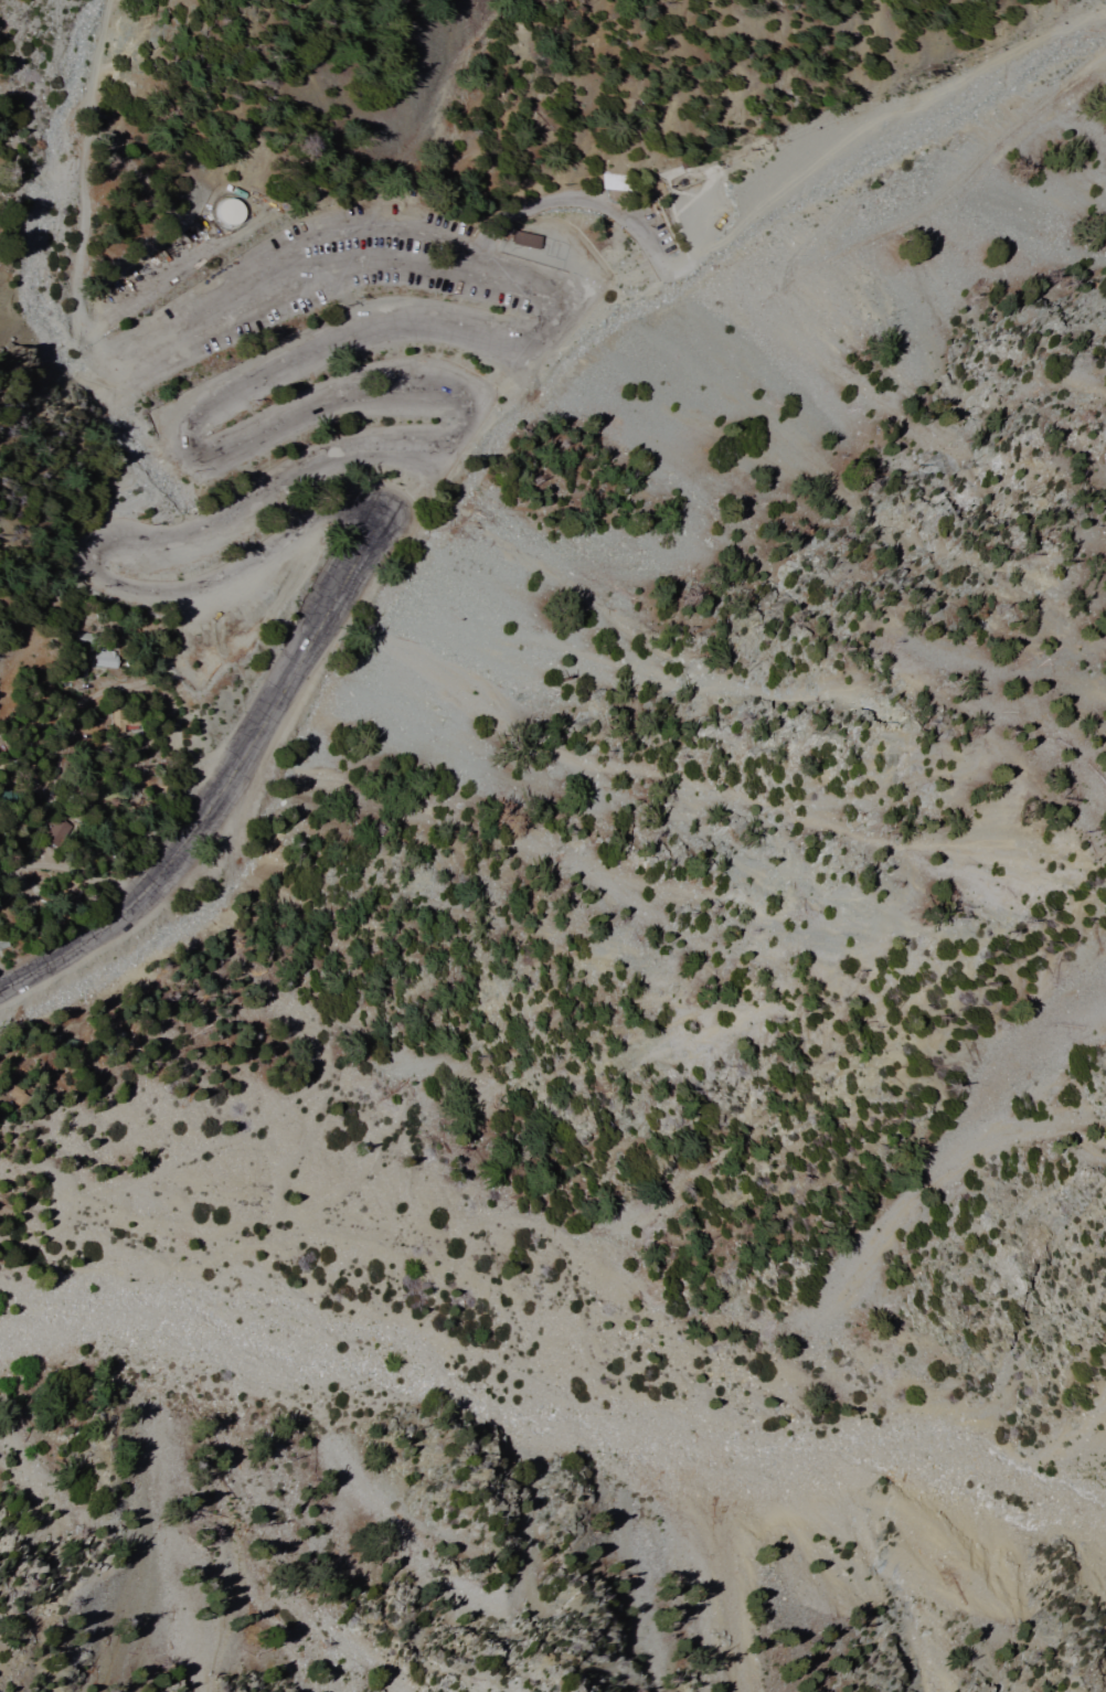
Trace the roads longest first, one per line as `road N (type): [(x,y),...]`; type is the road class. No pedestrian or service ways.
road 1 (tertiary): [(0,993),(140,897),(245,758),(383,513)]
road 2 (track): [(117,0),(79,175),(76,279),(87,342),(127,359)]

